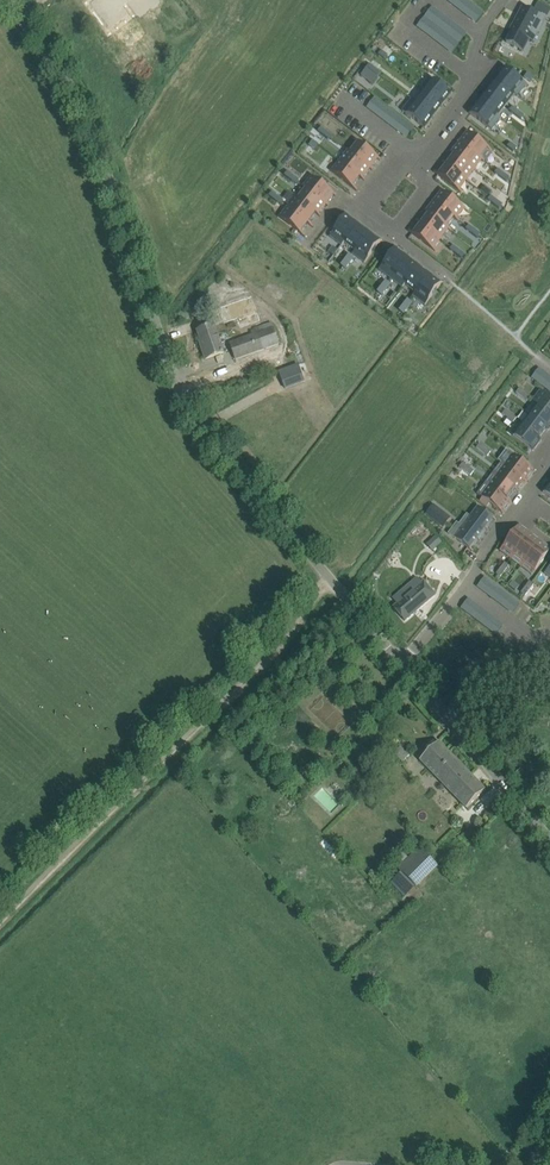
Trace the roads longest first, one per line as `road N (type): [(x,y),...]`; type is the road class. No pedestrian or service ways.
road 1 (unclassified): [(402,664),(211,444),(173,383),(65,82),(7,0)]
road 2 (residential): [(503,0),(479,31),(475,81),(375,220)]
road 3 (residential): [(402,664),(524,499)]
road 4 (unclassified): [(549,840),(449,722)]

